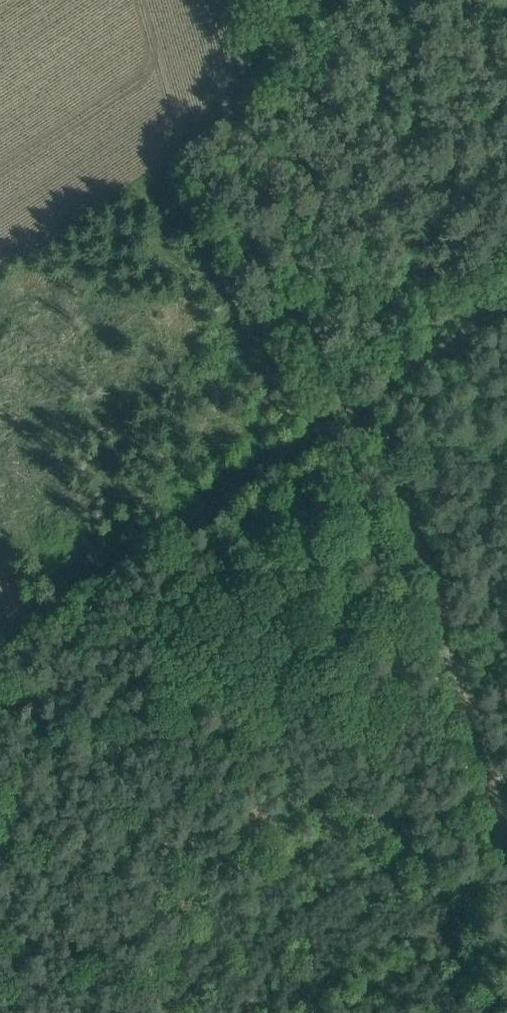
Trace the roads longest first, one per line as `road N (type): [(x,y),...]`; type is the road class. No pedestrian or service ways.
road 1 (track): [(506,860),(387,470),(374,437),(319,366),(229,0)]
road 2 (track): [(0,647),(349,411)]

